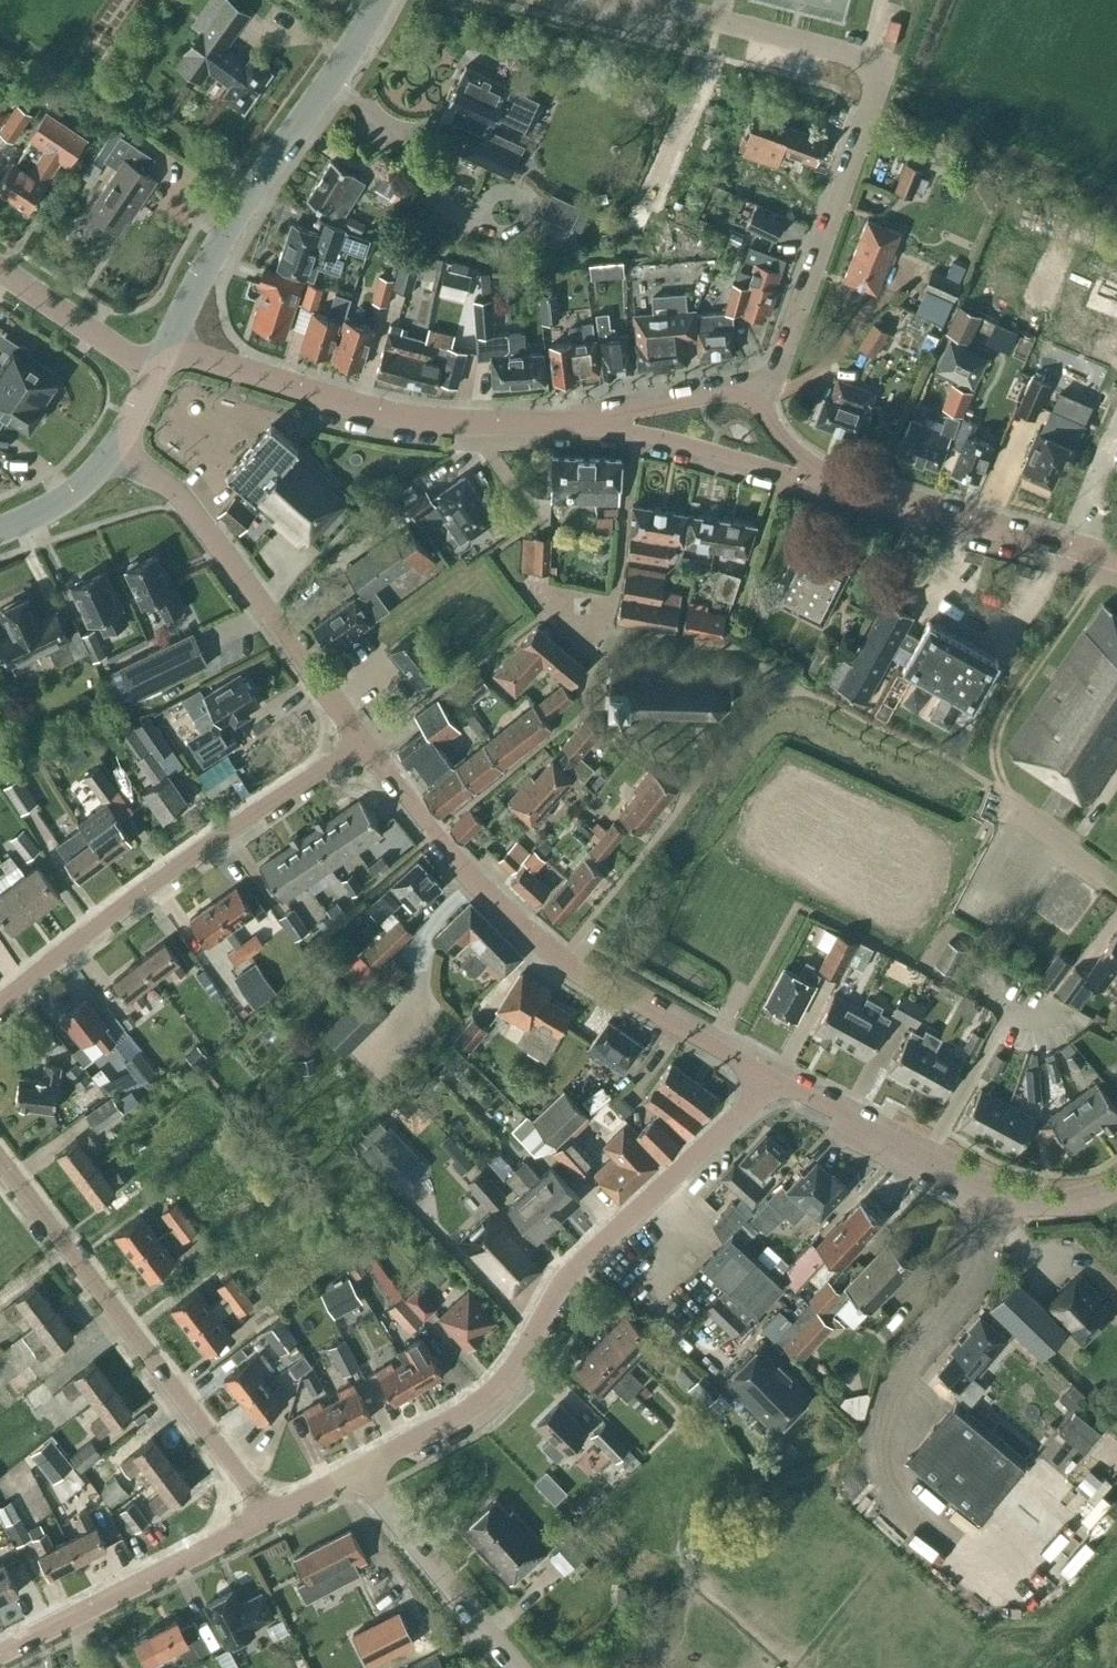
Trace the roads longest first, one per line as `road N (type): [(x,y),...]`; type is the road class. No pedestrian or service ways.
road 1 (residential): [(760,403),(883,68),(635,0)]
road 2 (residential): [(358,1469),(489,1393),(563,1278),(773,1081)]
road 3 (unclassified): [(773,1081),(559,960),(433,832),(365,741)]
road 4 (residential): [(273,1515),(0,1158)]
road 5 (residential): [(0,1001),(148,886),(365,741)]
road 6 (unclassified): [(579,427),(396,418),(170,342)]
road 7 (secondary): [(170,342),(216,253),(379,0)]
road 8 (unclassified): [(365,741),(171,484),(111,452)]
road 9 (unclassified): [(1116,1186),(1038,1205),(998,1201),(773,1081)]
road 10 (unclassified): [(1116,561),(818,476)]
road 11 (residential): [(0,1651),(273,1515)]
road 12 (residential): [(358,1469),(516,1667)]
road 13 (unclassified): [(818,476),(635,431),(579,427)]
road 14 (residential): [(760,403),(700,397),(579,427)]
road 15 (unclassified): [(153,372),(0,270)]
road 16 (residential): [(1116,880),(1005,798)]
road 17 (secondary): [(0,528),(63,499),(111,452)]

